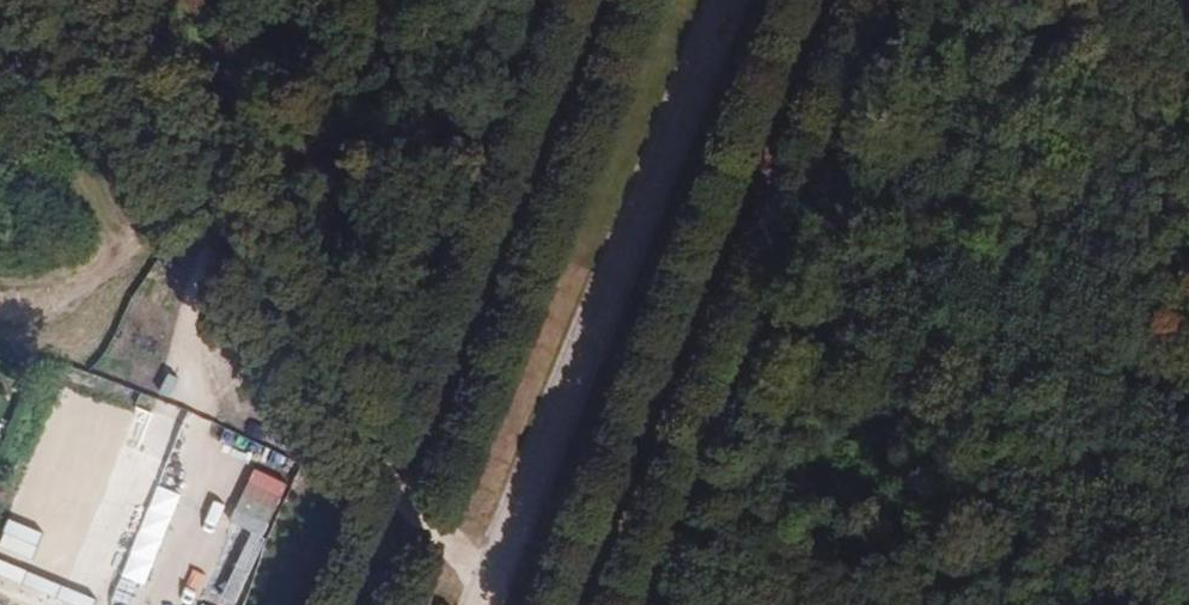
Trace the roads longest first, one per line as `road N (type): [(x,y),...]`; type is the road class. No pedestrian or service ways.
road 1 (track): [(480,604),(405,509),(71,0)]
road 2 (track): [(364,604),(613,0)]
road 3 (track): [(732,0),(488,604)]
road 4 (track): [(824,0),(580,604)]

